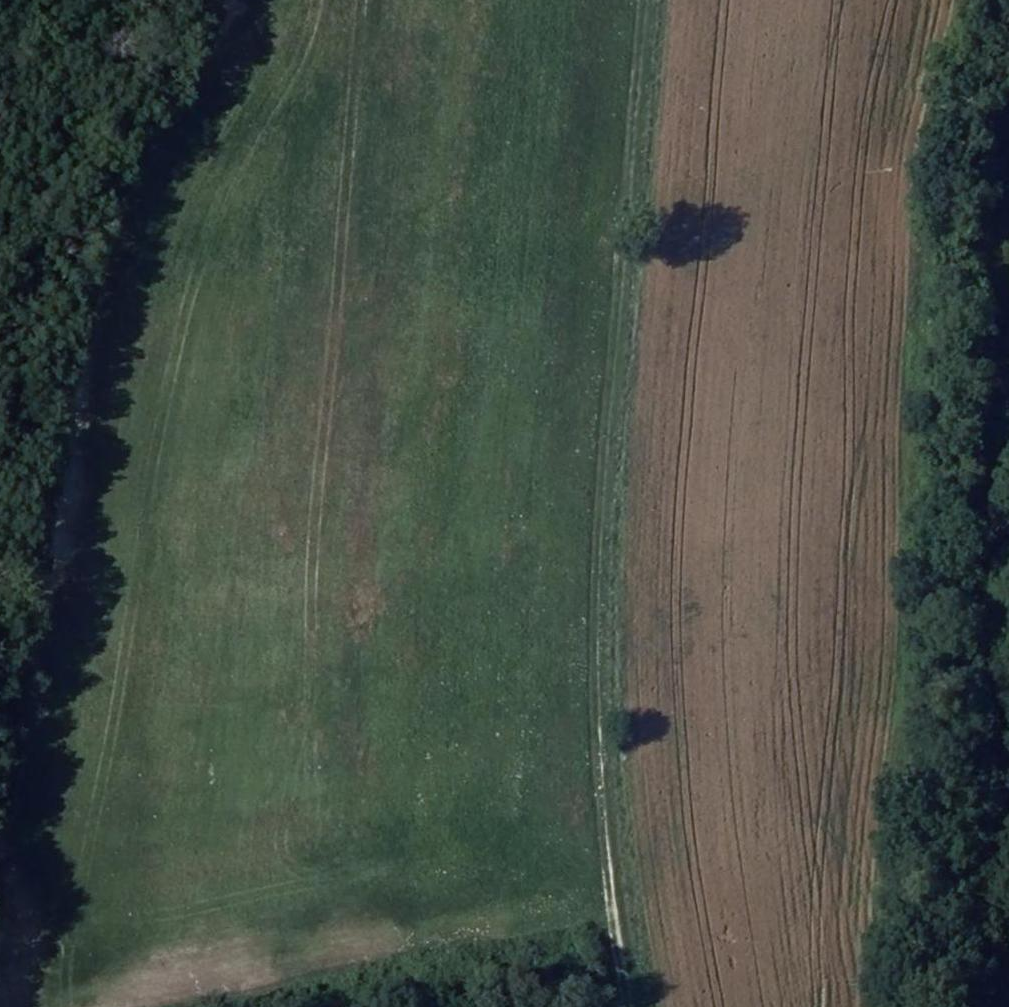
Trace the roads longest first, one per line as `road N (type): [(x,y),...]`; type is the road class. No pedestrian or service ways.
road 1 (track): [(639,0),(592,660),(602,838),(628,1006)]
road 2 (track): [(230,0),(227,29),(133,190),(96,305),(0,861)]
road 3 (track): [(0,981),(25,999),(102,1006),(608,894)]
road 4 (track): [(1008,650),(996,344),(1008,271)]
road 5 (track): [(184,0),(24,270),(0,288)]

